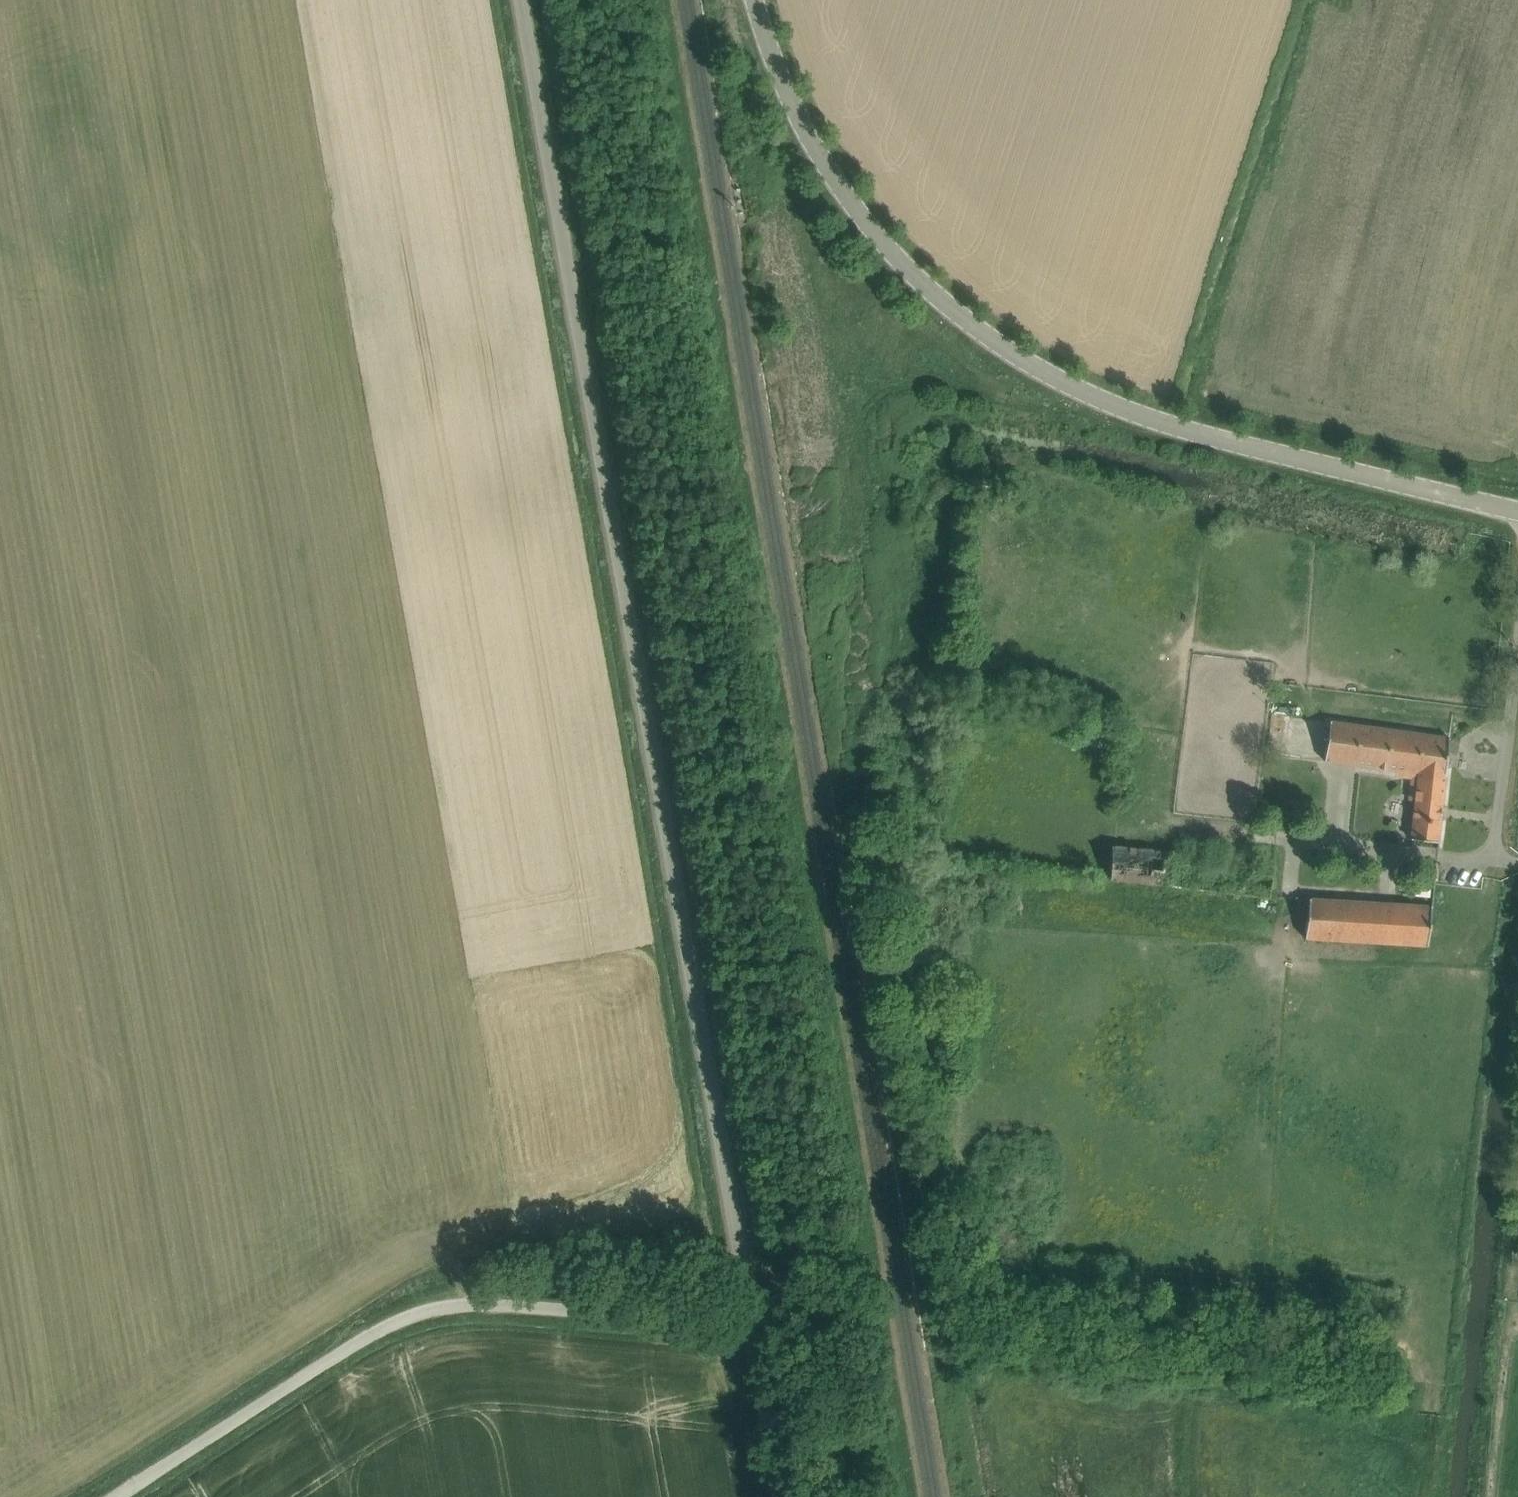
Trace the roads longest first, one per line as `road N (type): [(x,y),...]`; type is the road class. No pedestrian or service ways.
road 1 (unclassified): [(751,1322),(519,0)]
road 2 (tertiary): [(1517,510),(1221,439),(1038,370),(931,291),(852,205),(813,144),(754,0)]
road 3 (unclassified): [(112,1496),(417,1311),(501,1304),(751,1322)]
road 4 (unclassified): [(779,1496),(751,1322)]

